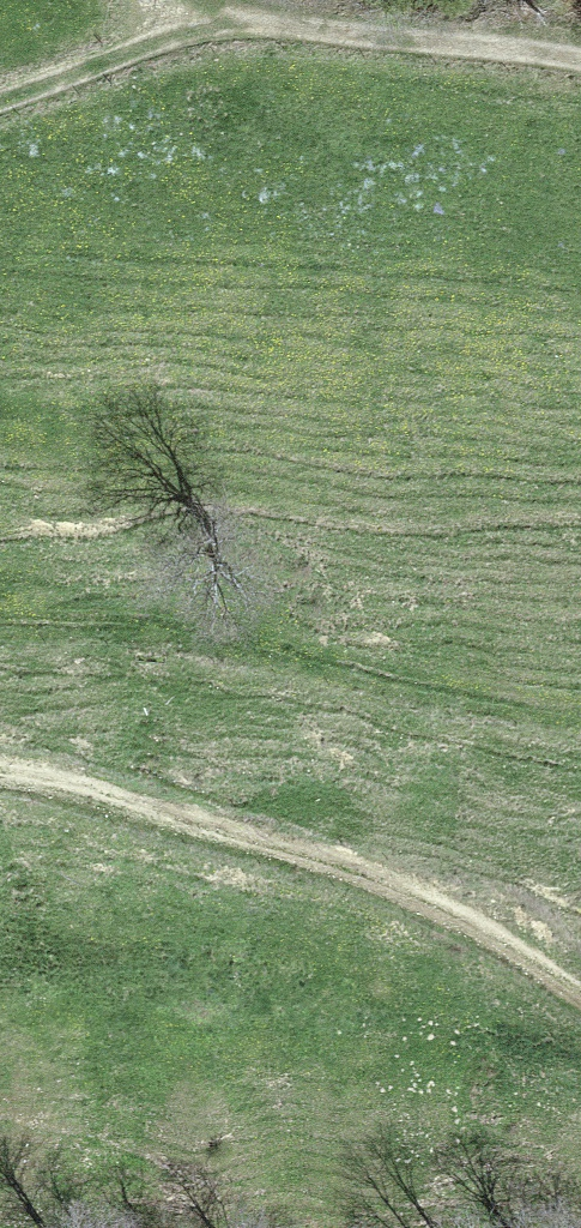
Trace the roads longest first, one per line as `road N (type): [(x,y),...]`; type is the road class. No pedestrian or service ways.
road 1 (track): [(0,771),(104,796),(430,900),(580,994)]
road 2 (track): [(580,724),(205,640),(70,617),(0,621)]
road 3 (track): [(186,34),(309,28),(580,67)]
road 4 (track): [(0,98),(186,34)]

